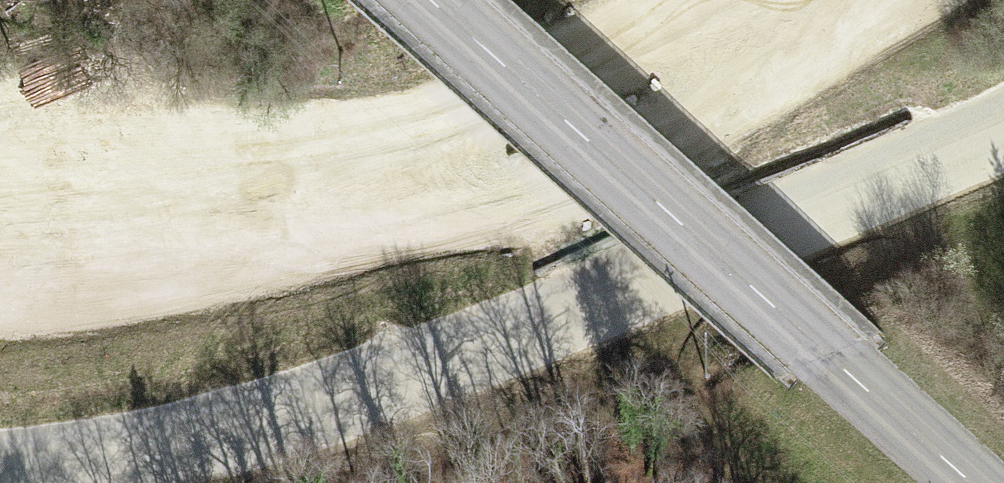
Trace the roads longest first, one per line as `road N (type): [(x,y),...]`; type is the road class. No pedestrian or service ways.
road 1 (track): [(756,0),(427,203),(74,249),(0,244)]
road 2 (secondary): [(964,482),(422,0)]

